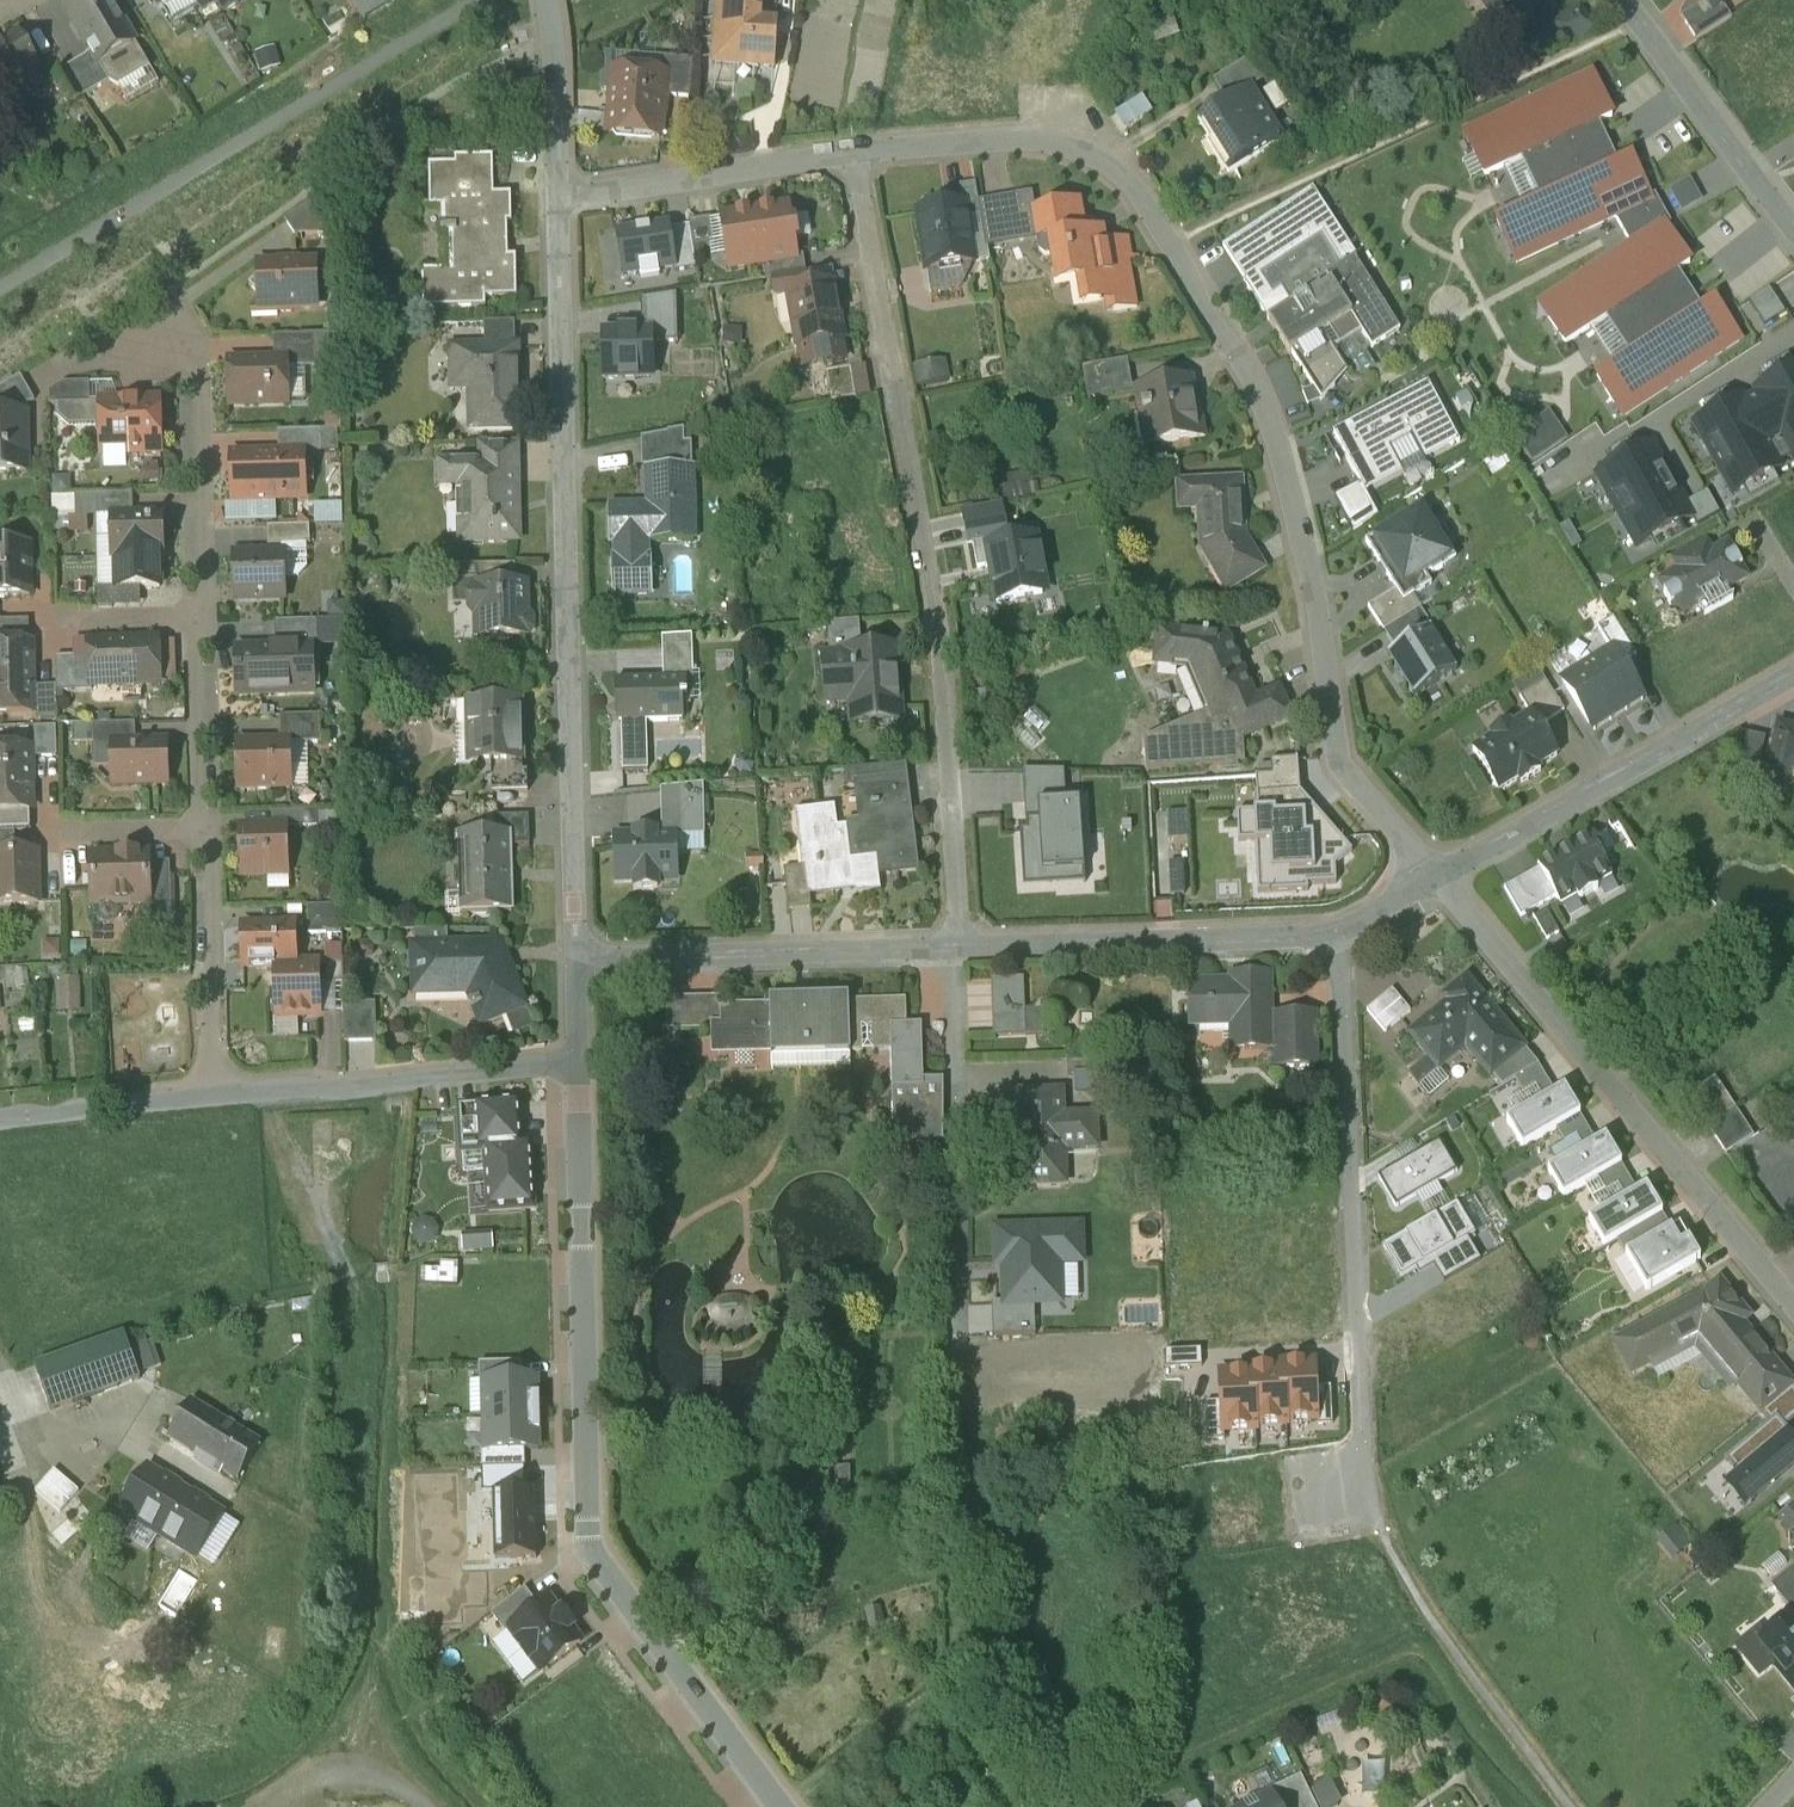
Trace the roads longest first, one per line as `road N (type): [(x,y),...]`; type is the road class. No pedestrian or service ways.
road 1 (residential): [(848,156),(960,141),(1052,142),(1111,163),(1136,189),(1221,323),(1269,419),(1307,548),(1339,742),(1354,781),(1439,878)]
road 2 (residential): [(1340,930),(1363,1458),(1380,1533),(1413,1595),(1572,1806)]
road 3 (residential): [(580,1062),(594,1551),(778,1806)]
road 4 (residential): [(954,944),(939,715),(848,156)]
road 5 (residential): [(554,204),(581,958)]
road 6 (residential): [(1793,1298),(1439,878)]
road 7 (residential): [(1439,878),(1793,674)]
road 8 (residential): [(955,1336),(954,944)]
road 9 (residential): [(954,944),(1340,930)]
road 10 (residential): [(581,958),(954,944)]
road 11 (residential): [(216,1097),(580,1062)]
road 12 (residential): [(201,614),(194,381),(179,344),(145,323)]
road 13 (residential): [(554,204),(848,156)]
road 14 (residential): [(1793,228),(1625,0)]
road 15 (residential): [(216,1097),(208,827)]
road 16 (residential): [(0,1118),(216,1097)]
road 17 (residential): [(208,827),(201,614)]
road 18 (residential): [(546,0),(555,62),(554,204)]
road 19 (residential): [(208,827),(68,834)]
road 20 (residential): [(201,614),(63,619)]

